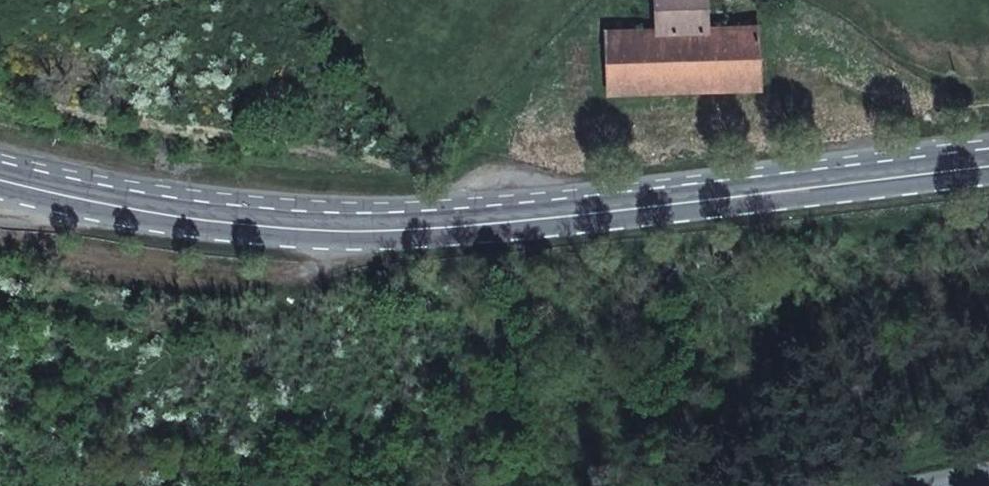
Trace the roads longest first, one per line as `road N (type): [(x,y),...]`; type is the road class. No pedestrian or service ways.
road 1 (primary): [(0,171),(217,218),(358,224),(486,222),(988,162)]

